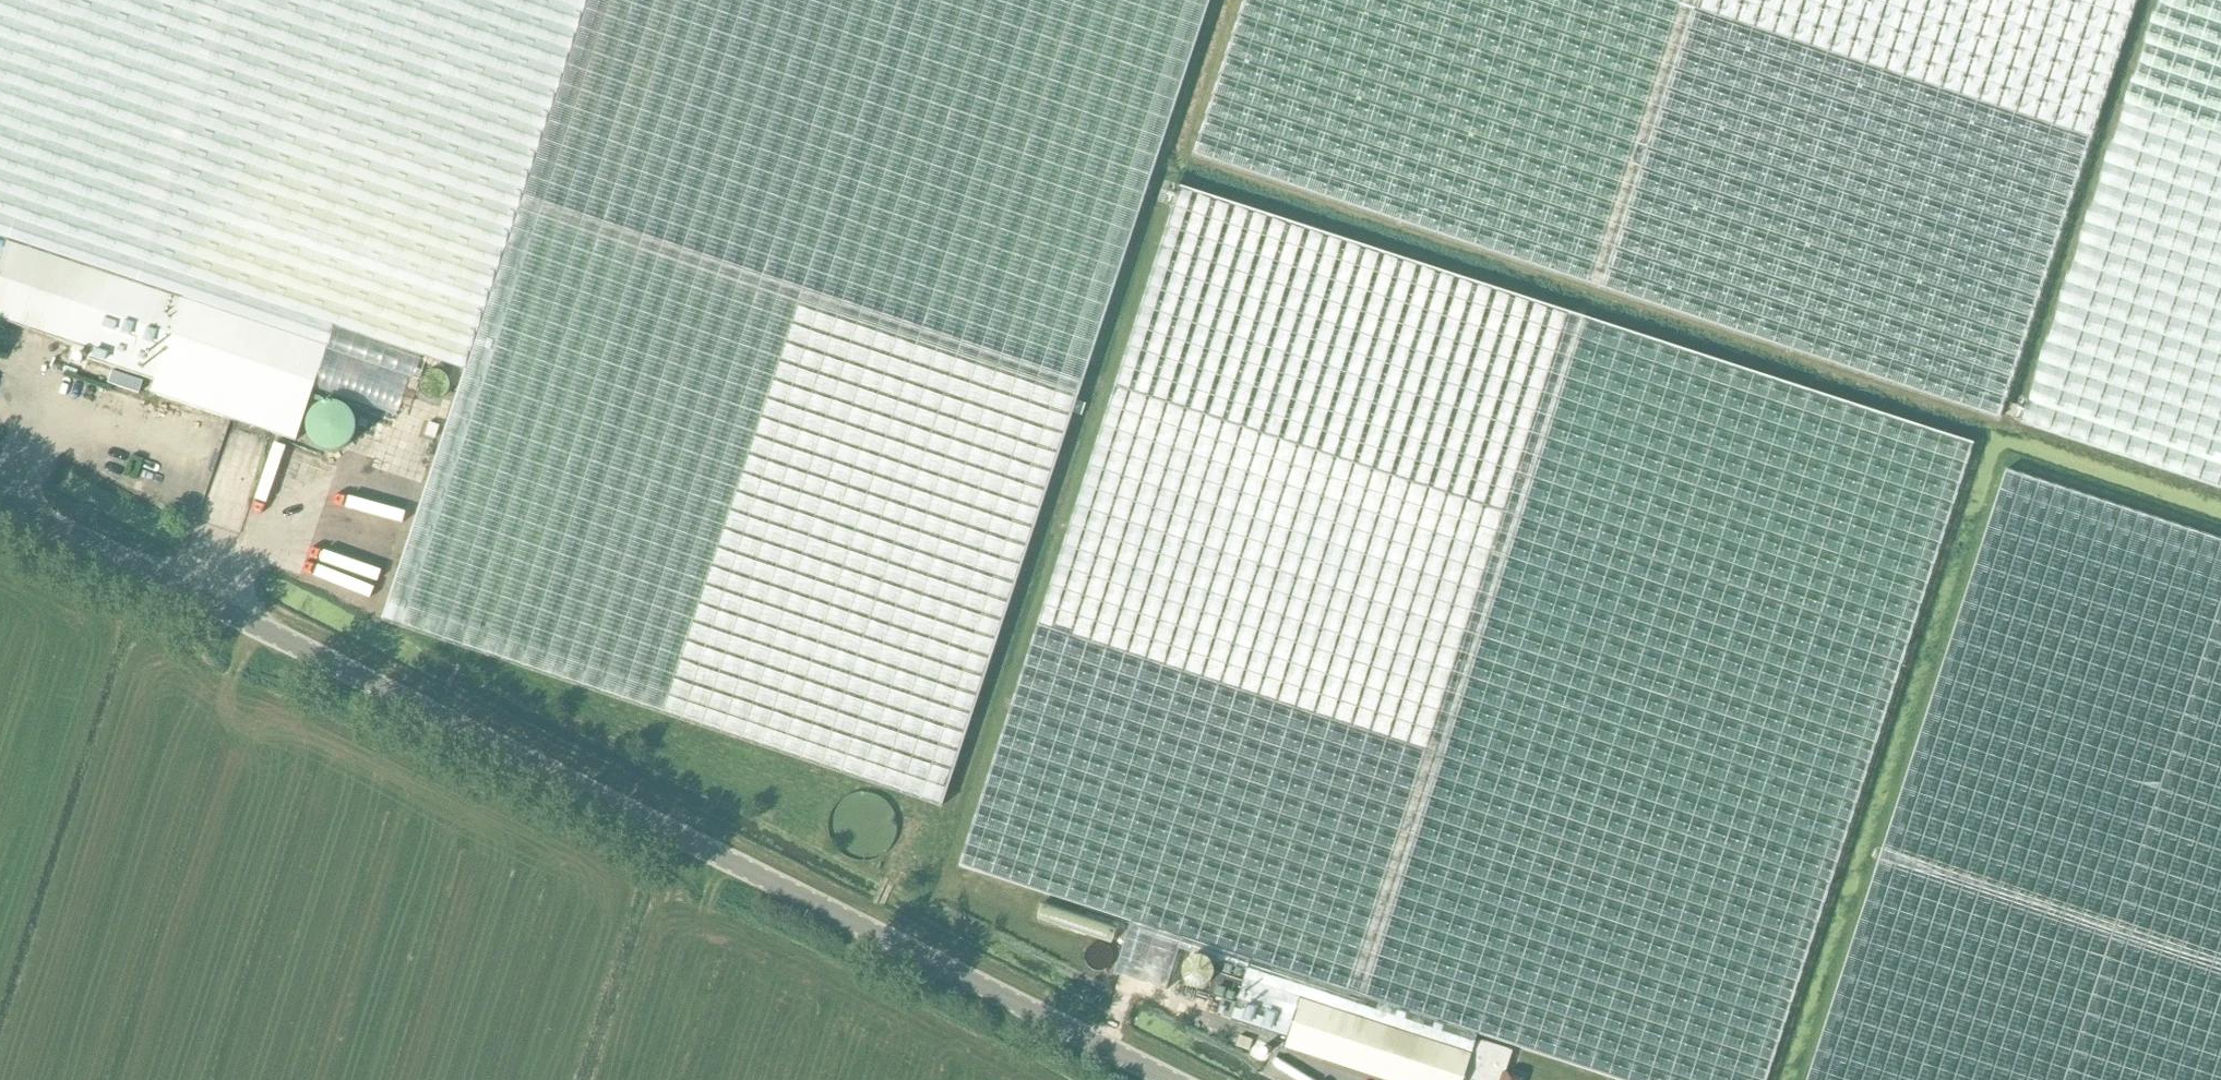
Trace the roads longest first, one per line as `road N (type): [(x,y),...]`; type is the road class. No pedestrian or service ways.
road 1 (unclassified): [(1248,1079),(0,469)]

